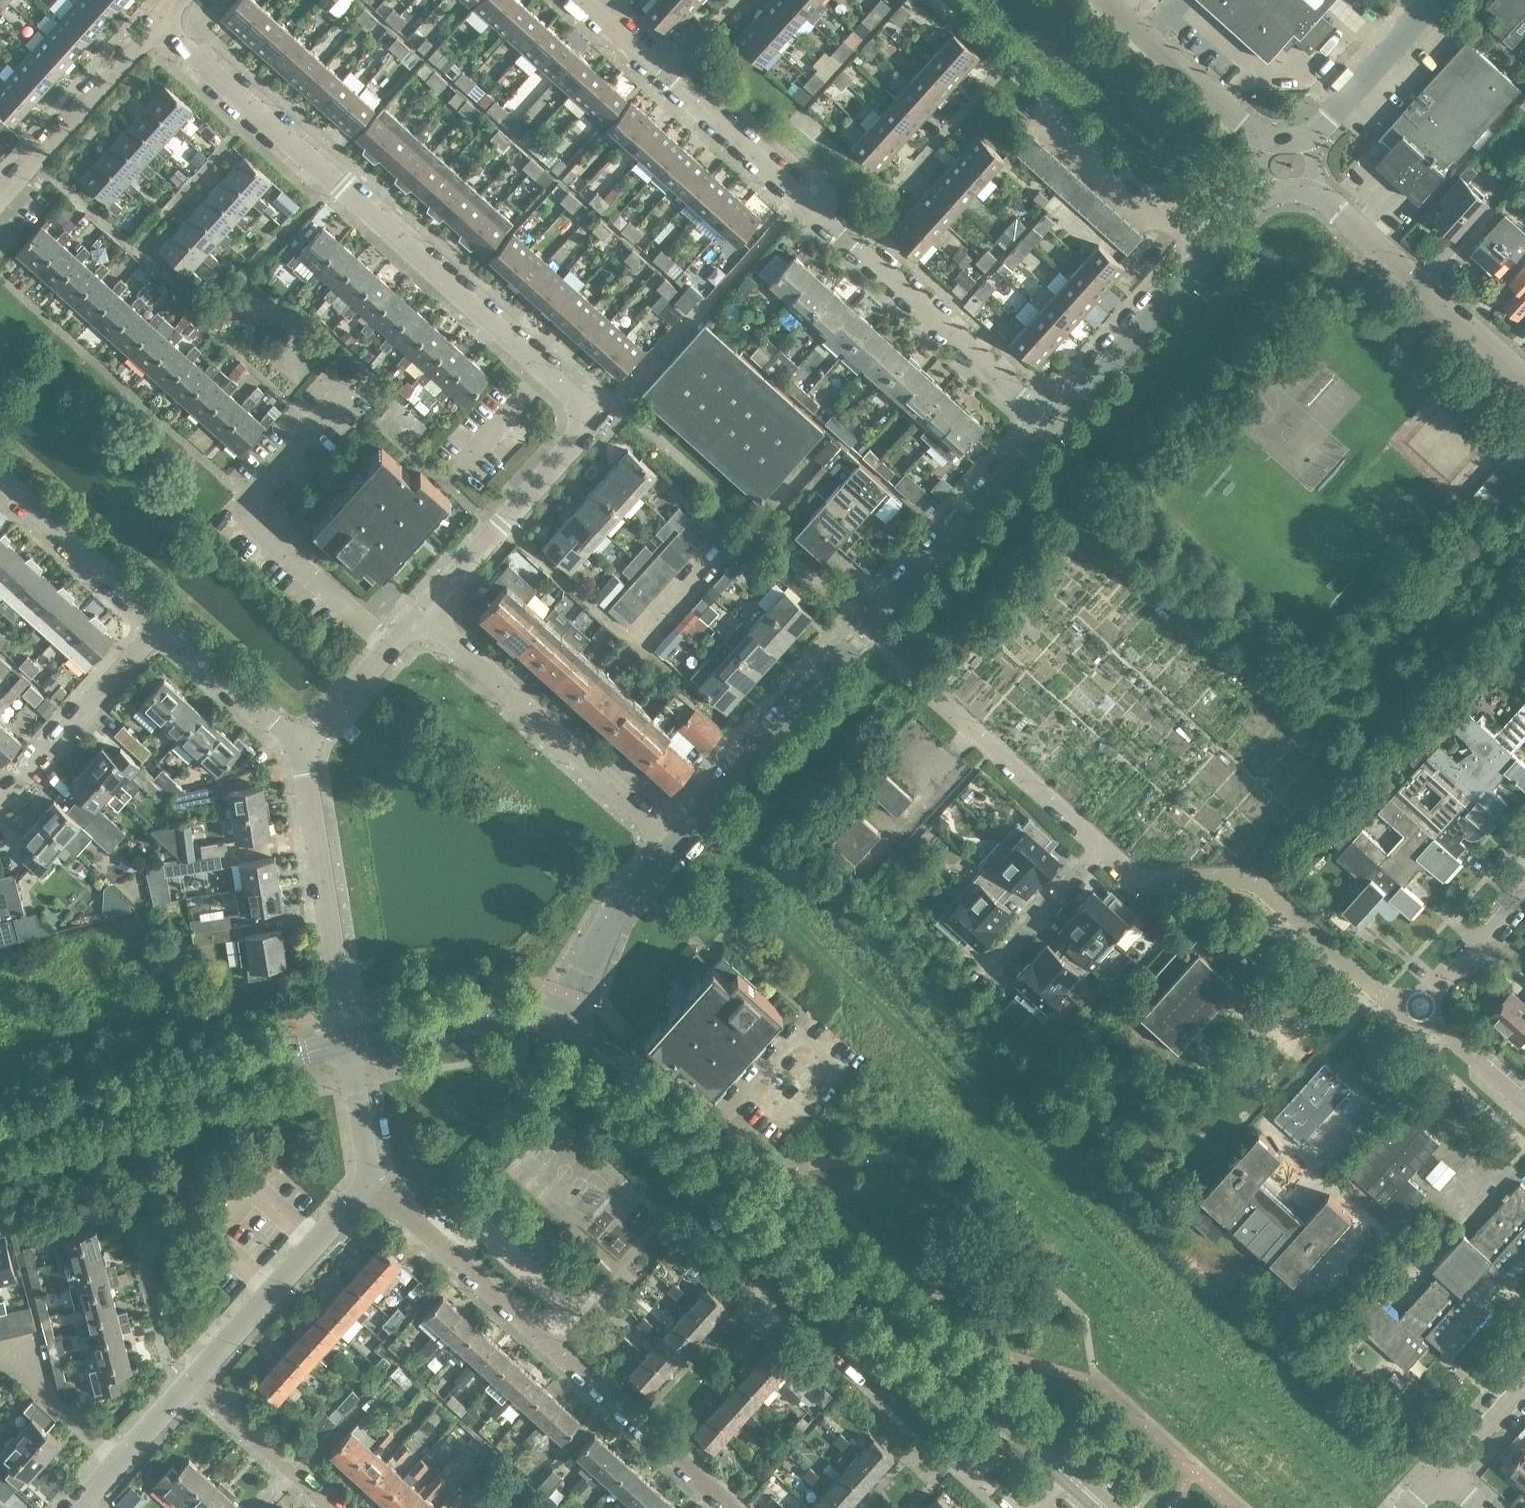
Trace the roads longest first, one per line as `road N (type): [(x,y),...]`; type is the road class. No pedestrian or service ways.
road 1 (tertiary): [(1106,1507),(615,1064),(561,1029)]
road 2 (residential): [(1053,422),(582,0)]
road 3 (residential): [(674,840),(1053,422)]
road 4 (residential): [(545,370),(159,23)]
road 5 (residential): [(728,1507),(362,1183)]
road 6 (residential): [(1423,1001),(1374,991),(1269,892),(1142,883),(1105,850)]
road 7 (residential): [(394,646),(246,511),(350,387)]
road 8 (tertiary): [(0,1126),(342,1042)]
road 9 (residential): [(674,840),(423,616)]
road 10 (residential): [(423,616),(578,438),(584,411),(545,370)]
road 11 (residential): [(342,1042),(300,747)]
road 12 (residential): [(1524,377),(1315,194)]
road 13 (residential): [(191,1372),(362,1183)]
road 14 (residential): [(0,198),(159,23)]
road 15 (residential): [(161,631),(26,782),(0,795)]
road 16 (residential): [(1105,850),(933,695)]
road 17 (residential): [(1053,422),(1206,249)]
road 18 (tertiary): [(342,1042),(489,1013),(561,1029)]
road 19 (residential): [(1206,249),(1185,232),(1148,221),(1032,114)]
road 20 (residential): [(561,1029),(615,916),(674,840)]
road 21 (residential): [(161,631),(0,480)]
road 22 (unclassified): [(1261,138),(1103,0)]
road 23 (residential): [(337,1507),(191,1372)]
road 24 (unclassified): [(1310,136),(1435,0)]
road 25 (residential): [(300,747),(161,631)]
road 26 (residential): [(73,1507),(191,1372)]
road 27 (residential): [(1105,850),(992,966)]
road 28 (residential): [(1423,1001),(1524,895)]
road 29 (residential): [(362,1183),(342,1042)]
road 30 (residential): [(300,747),(394,646)]
road 31 (residential): [(1524,1092),(1423,1001)]
road 32 (residential): [(545,370),(457,469)]
road 33 (residential): [(1442,1473),(1524,1385)]

